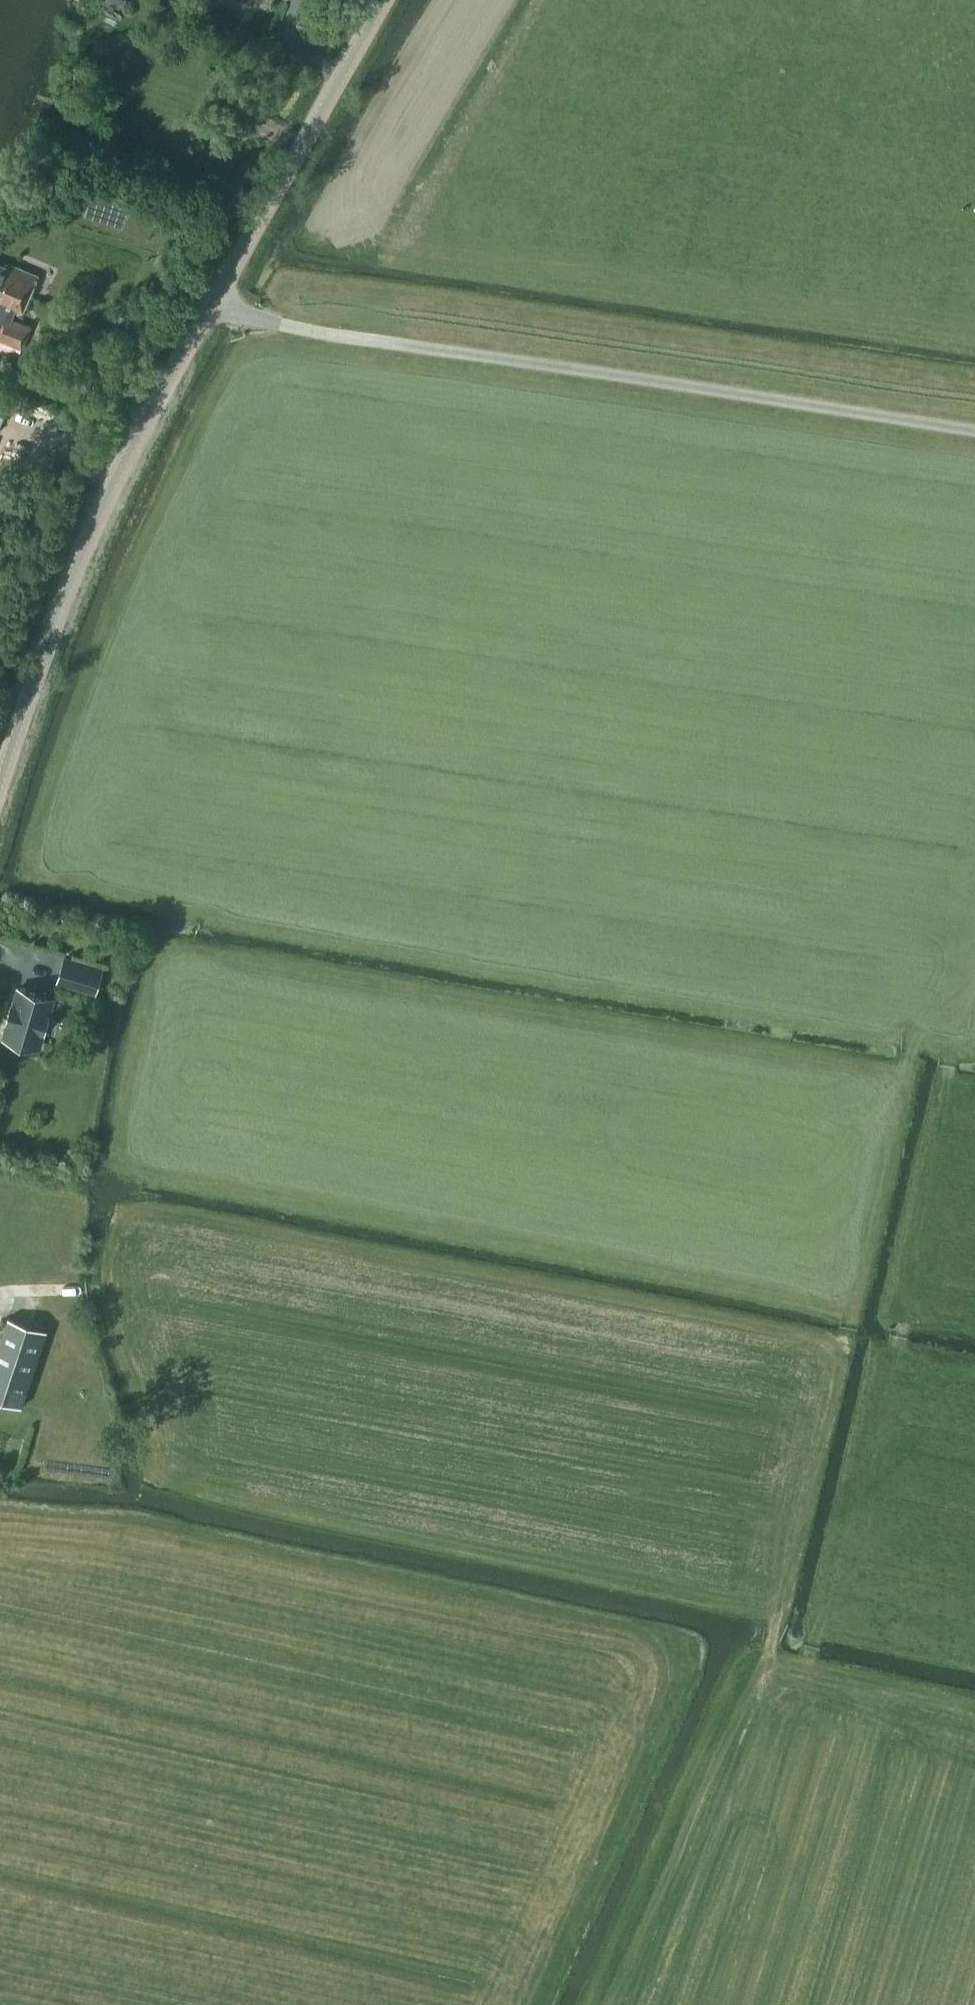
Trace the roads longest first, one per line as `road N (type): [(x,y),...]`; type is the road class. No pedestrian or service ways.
road 1 (tertiary): [(0,783),(39,661),(109,495),(382,0)]

